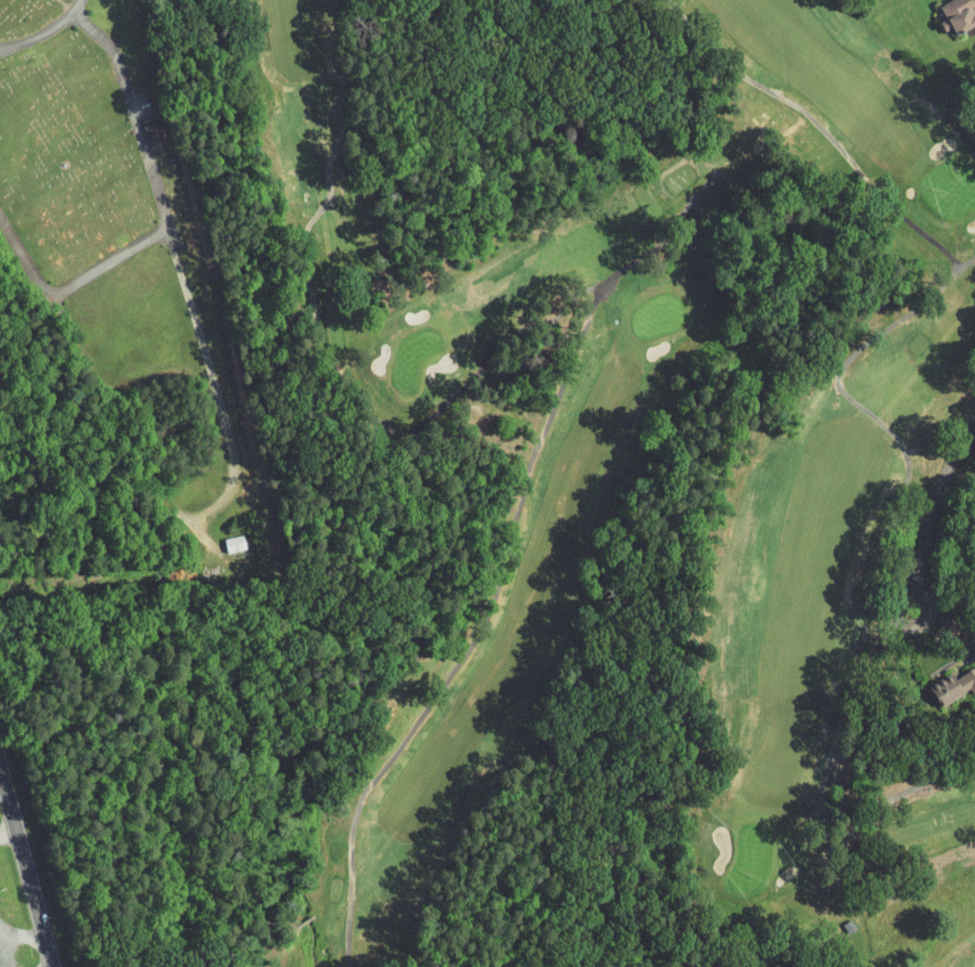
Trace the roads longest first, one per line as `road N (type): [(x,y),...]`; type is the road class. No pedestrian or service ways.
road 1 (primary): [(54,966),(0,764)]
road 2 (residential): [(974,423),(938,487),(917,579)]
road 3 (residential): [(923,593),(917,579),(899,597),(894,614),(905,625),(928,612),(923,593)]

